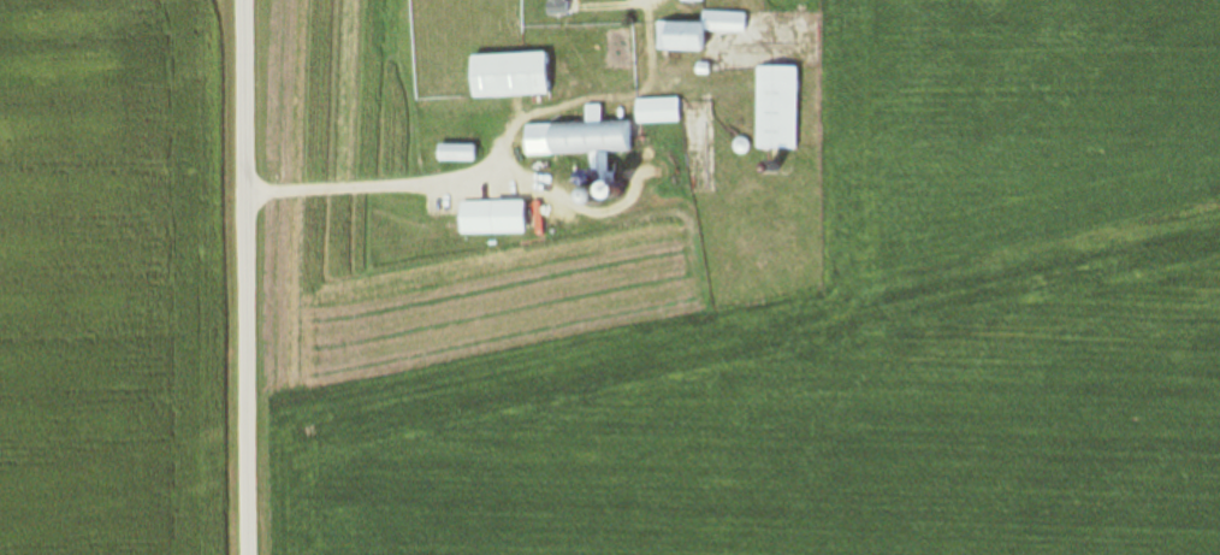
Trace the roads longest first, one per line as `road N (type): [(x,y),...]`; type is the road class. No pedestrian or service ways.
road 1 (residential): [(251,554),(244,0)]

